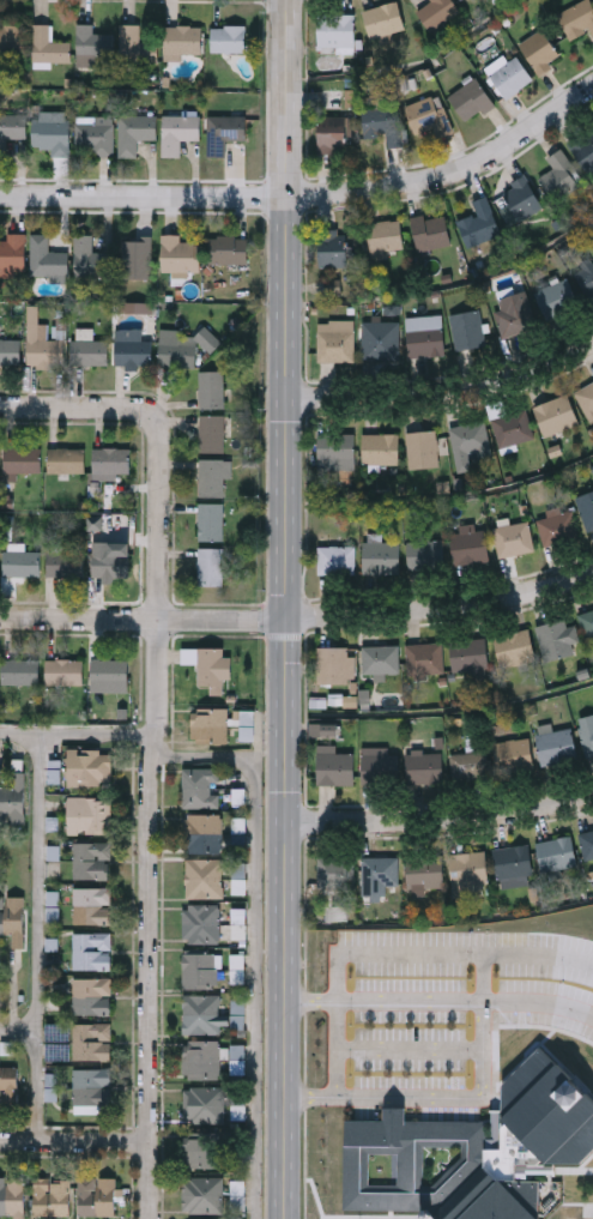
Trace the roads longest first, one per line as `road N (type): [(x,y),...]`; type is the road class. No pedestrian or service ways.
road 1 (secondary): [(290,0),(284,1218)]
road 2 (residential): [(150,1218),(161,422),(145,410),(0,408)]
road 3 (tertiary): [(289,195),(450,175),(483,163),(592,91)]
road 4 (residential): [(289,400),(459,393),(526,378),(592,341)]
road 5 (residential): [(286,821),(446,816),(592,791)]
road 6 (residential): [(289,617),(530,597),(592,576)]
road 7 (tertiary): [(289,195),(0,193)]
road 8 (residential): [(289,617),(0,618)]
road 9 (residential): [(151,1145),(0,1140)]

